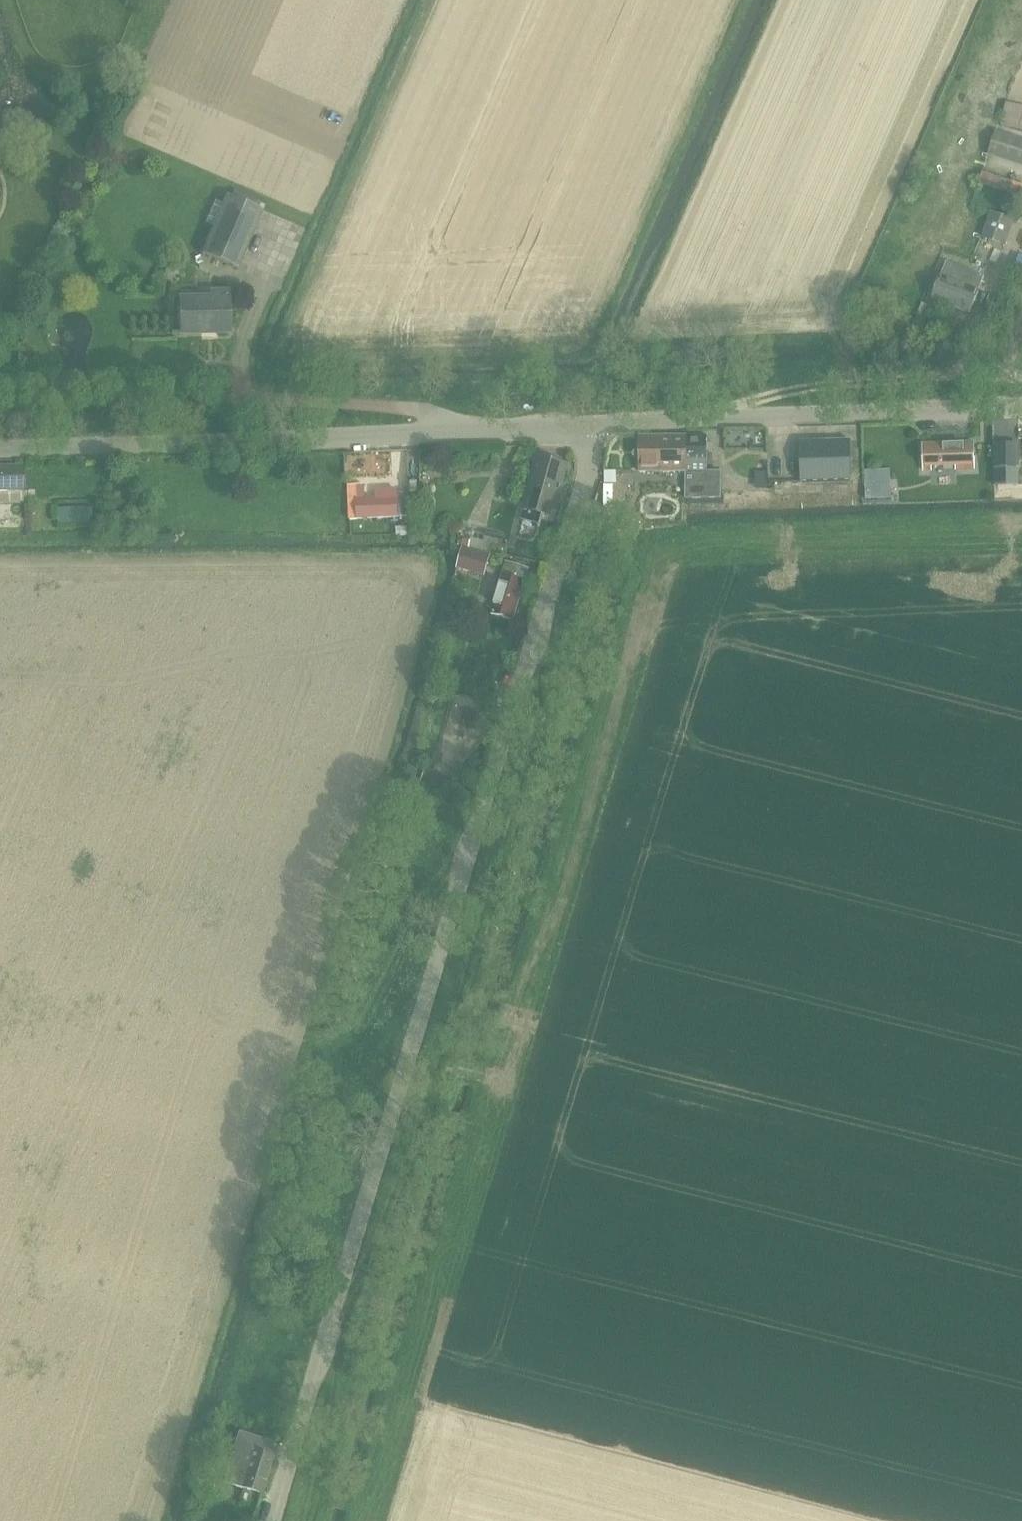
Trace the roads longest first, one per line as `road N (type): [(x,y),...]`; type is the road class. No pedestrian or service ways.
road 1 (track): [(156,1520),(437,570),(414,559),(0,560)]
road 2 (track): [(368,1520),(658,562),(695,549),(1021,533)]
road 3 (unclassified): [(269,1520),(585,481),(587,425)]
road 4 (unclassified): [(0,449),(587,425)]
road 5 (unclassified): [(1021,406),(587,425)]
road 6 (track): [(332,1312),(382,1230),(440,1080),(453,1073),(503,1074)]
road 7 (track): [(300,1036),(326,1042),(355,1031),(428,896),(469,852)]
road 8 (track): [(404,0),(334,160),(293,223)]
road 9 (track): [(0,407),(240,397)]
road 10 (track): [(312,1520),(328,1418),(325,1335)]

